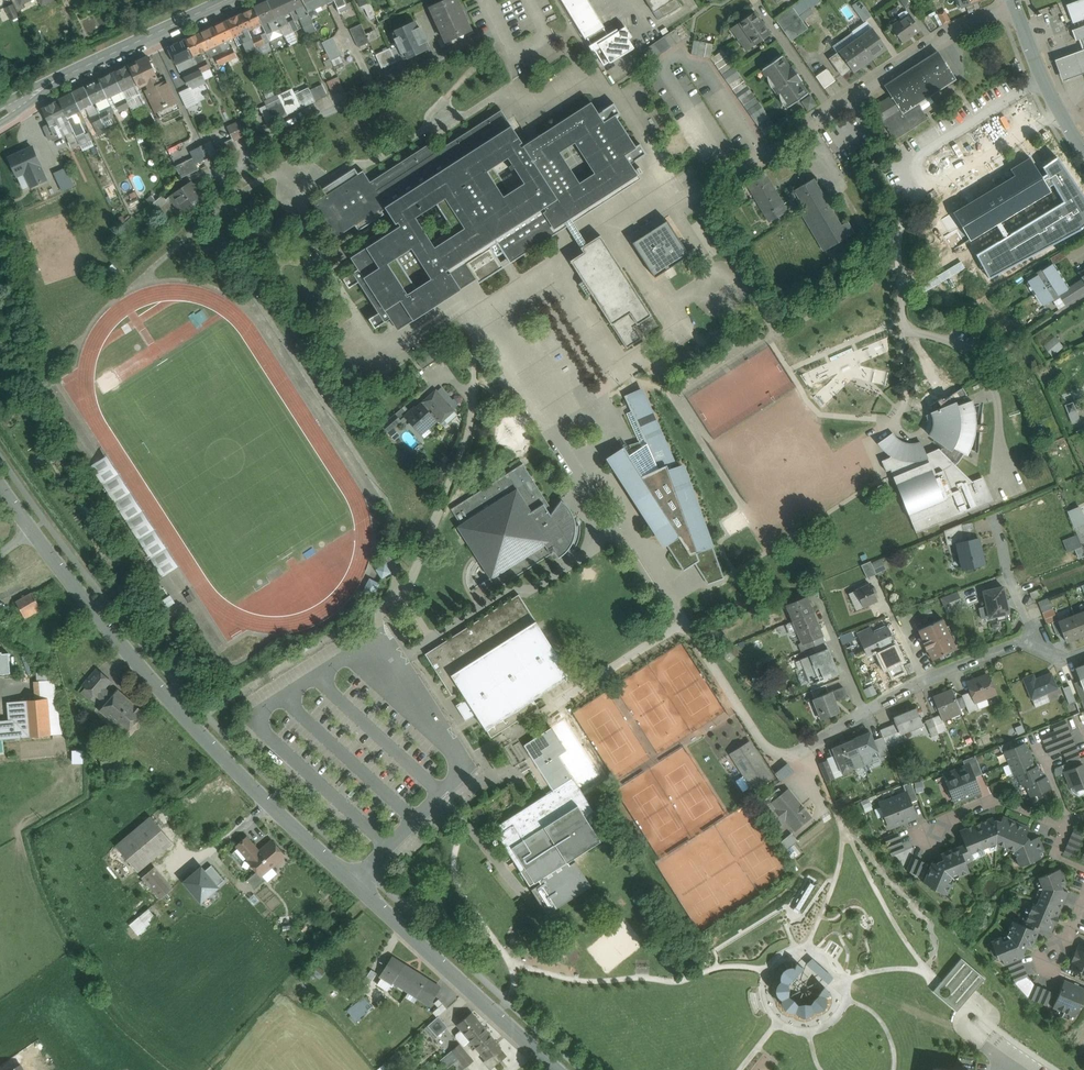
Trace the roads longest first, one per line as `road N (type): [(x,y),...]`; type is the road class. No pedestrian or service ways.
road 1 (tertiary): [(556,1069),(195,729),(33,530)]
road 2 (tertiary): [(226,0),(0,108)]
road 3 (residential): [(1017,10),(955,30),(831,109)]
road 4 (residential): [(1083,816),(1065,825),(999,799),(927,838)]
road 5 (tertiary): [(1083,150),(1053,101),(1017,10)]
road 6 (residential): [(754,0),(831,109)]
road 7 (residential): [(1026,642),(1027,621),(980,519)]
road 8 (residential): [(865,711),(816,588)]
road 9 (residential): [(831,109),(722,181)]

